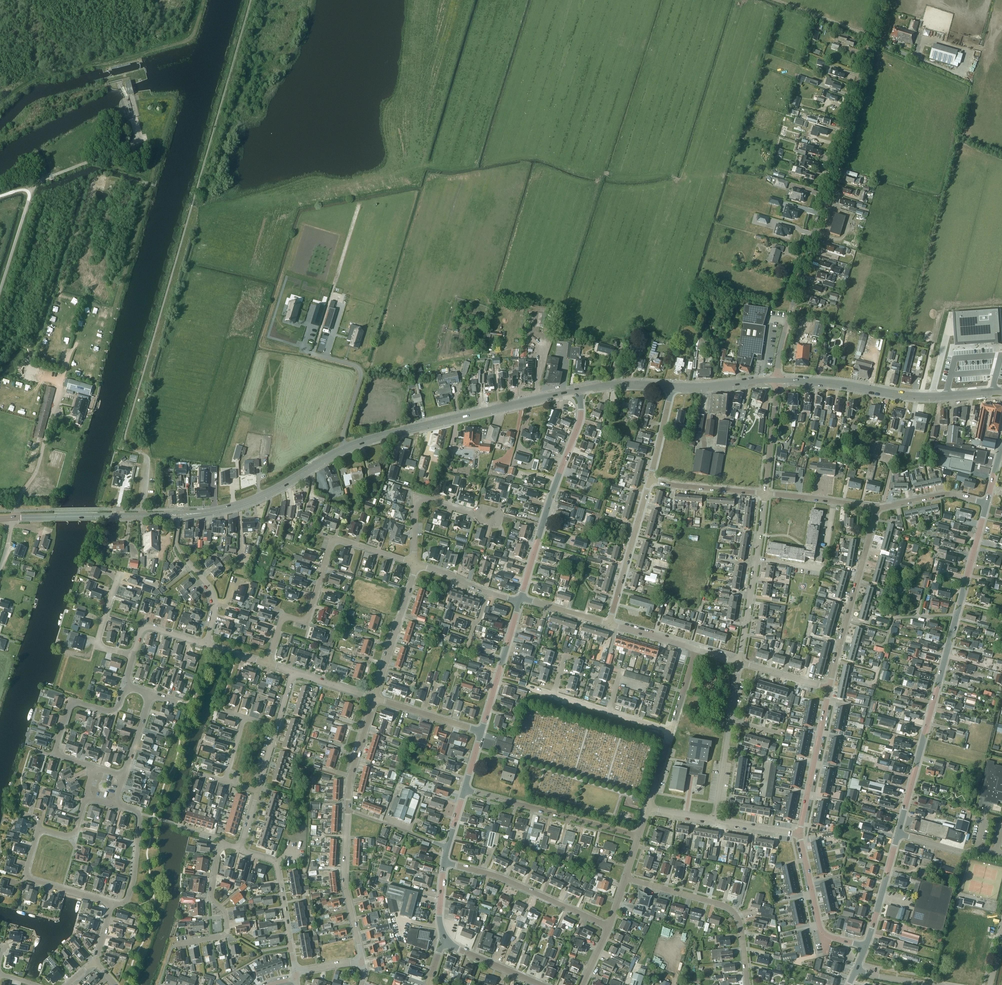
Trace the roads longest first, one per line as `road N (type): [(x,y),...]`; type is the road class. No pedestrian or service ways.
road 1 (tertiary): [(777,380),(800,276),(883,0)]
road 2 (tertiary): [(579,390),(367,440),(249,501),(212,511)]
road 3 (residential): [(414,563),(334,540),(309,616),(284,617),(268,664)]
road 4 (tertiary): [(900,834),(956,615)]
road 5 (tertiary): [(1001,392),(913,396),(777,380)]
road 6 (residential): [(520,598),(581,422),(579,390)]
road 7 (residential): [(748,984),(741,926),(731,909),(626,878)]
road 8 (residential): [(829,688),(877,508)]
road 9 (residential): [(639,836),(465,789)]
road 10 (residential): [(609,927),(501,878),(445,862)]
road 11 (residential): [(226,844),(212,893),(227,932),(174,945),(166,965)]
road 12 (track): [(313,354),(359,207)]
road 13 (residential): [(363,961),(345,886),(348,810)]
road 14 (residential): [(609,624),(650,478)]
road 15 (residential): [(295,972),(277,866),(239,849)]
road 16 (residential): [(800,834),(829,688)]
road 17 (residential): [(866,947),(821,929),(800,834)]
road 18 (residential): [(375,699),(414,563)]
road 19 (residential): [(112,902),(27,876),(41,830)]
road 20 (residential): [(206,644),(215,600),(177,547),(179,522)]
road 21 (residential): [(483,731),(519,602)]
road 22 (residential): [(414,563),(418,501),(479,514)]
road 23 (residential): [(57,754),(72,703),(113,711),(125,684)]

